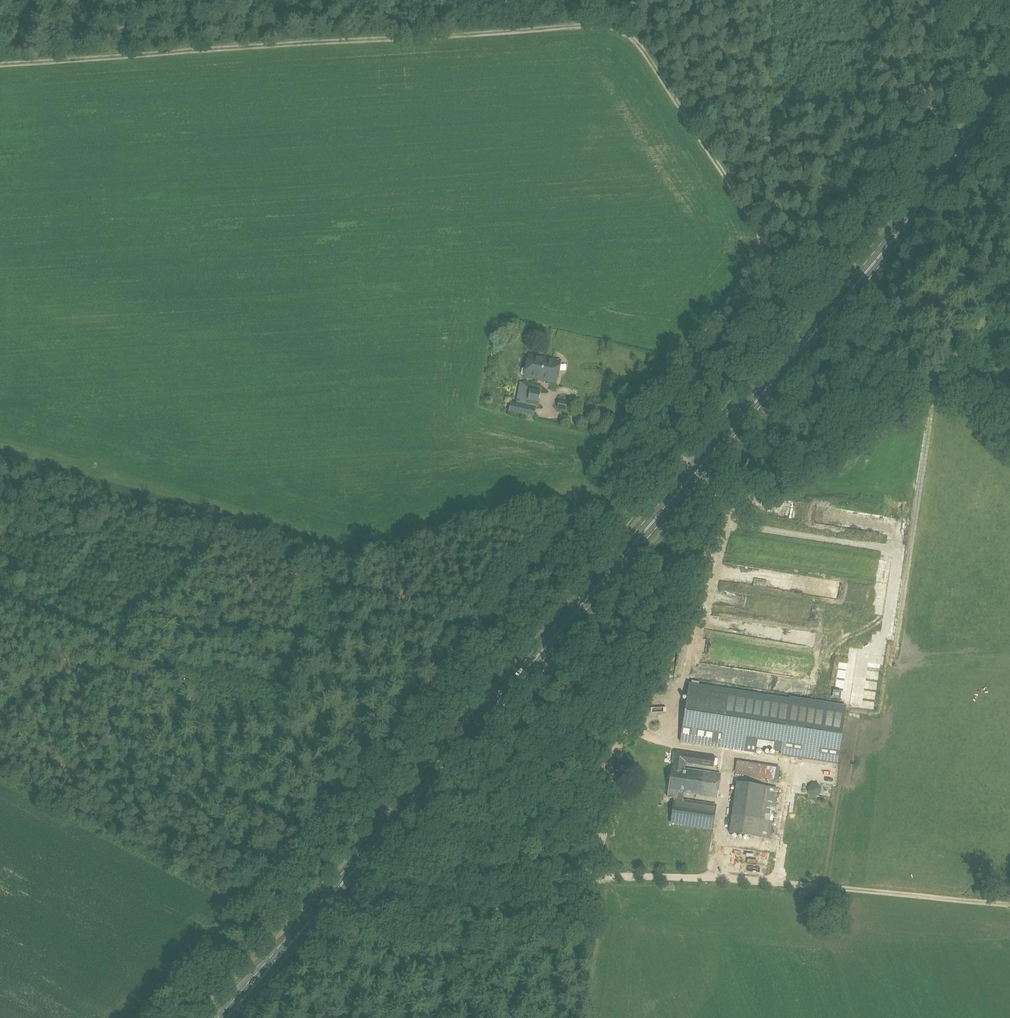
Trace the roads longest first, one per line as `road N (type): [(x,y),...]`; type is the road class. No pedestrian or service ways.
road 1 (secondary): [(228,1017),(872,267),(1009,75)]
road 2 (track): [(0,64),(597,25),(633,33),(763,228),(757,265),(616,436),(670,451),(688,465)]
road 3 (track): [(1009,904),(714,878),(367,875)]

